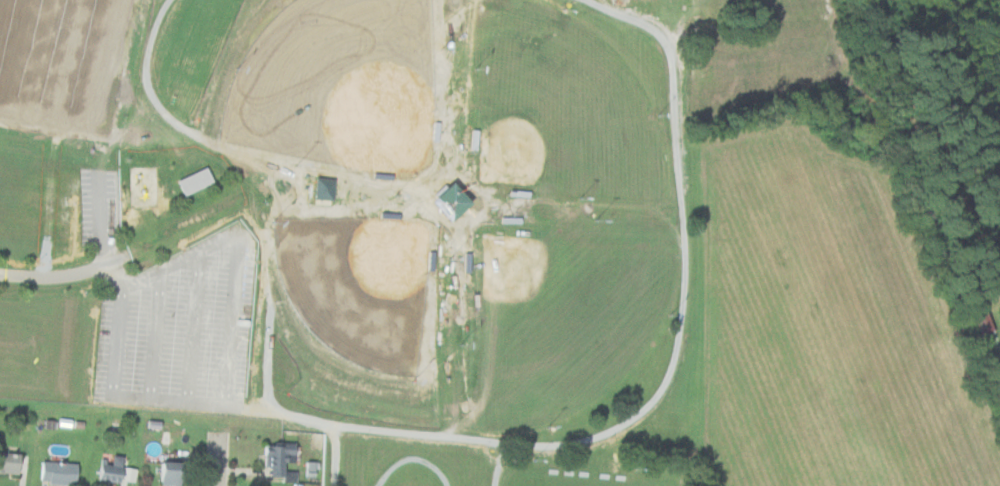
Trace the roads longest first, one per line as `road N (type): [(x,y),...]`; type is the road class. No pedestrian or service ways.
road 1 (residential): [(0,273),(72,278),(126,258)]

